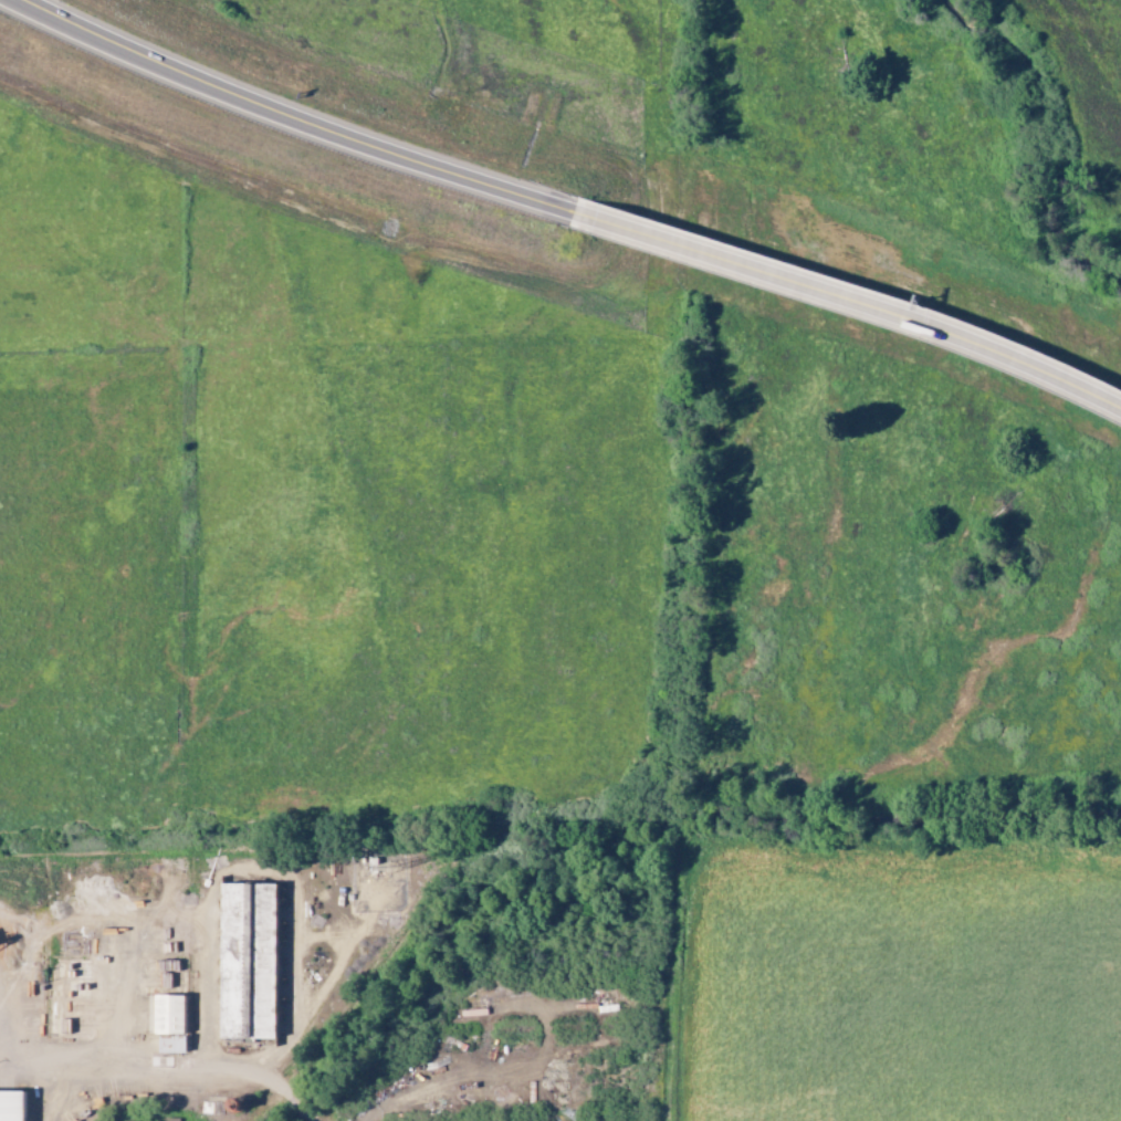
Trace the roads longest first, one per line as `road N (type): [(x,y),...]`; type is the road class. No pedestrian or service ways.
road 1 (trunk): [(20,0),(289,117),(572,212)]
road 2 (trunk): [(572,212),(921,324),(1120,409)]
road 3 (residential): [(319,1120),(286,1094),(229,1071),(118,1057),(36,1060)]

